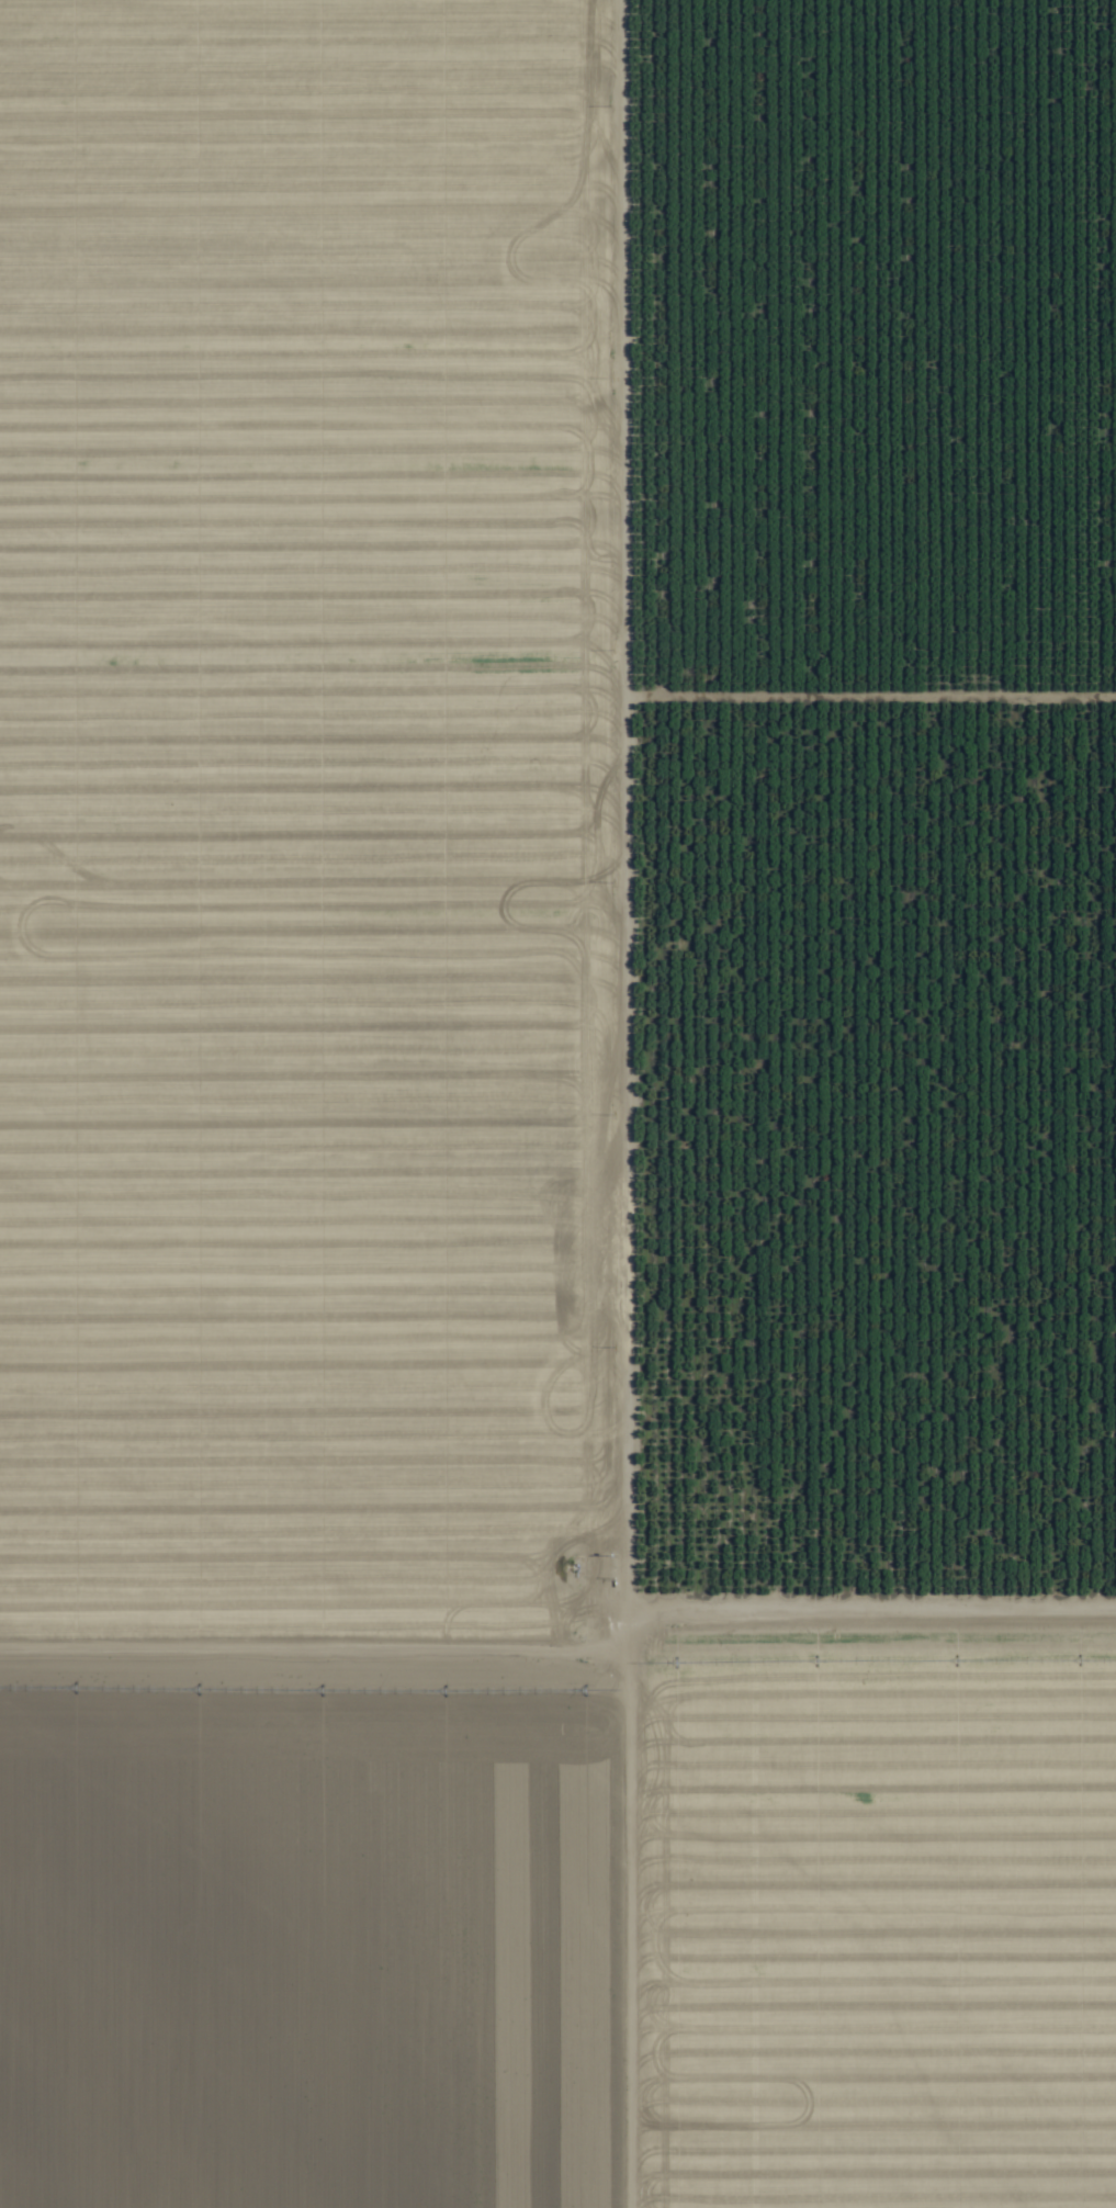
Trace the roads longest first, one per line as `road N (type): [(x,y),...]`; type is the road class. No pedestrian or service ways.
road 1 (residential): [(599,2207),(592,0)]

